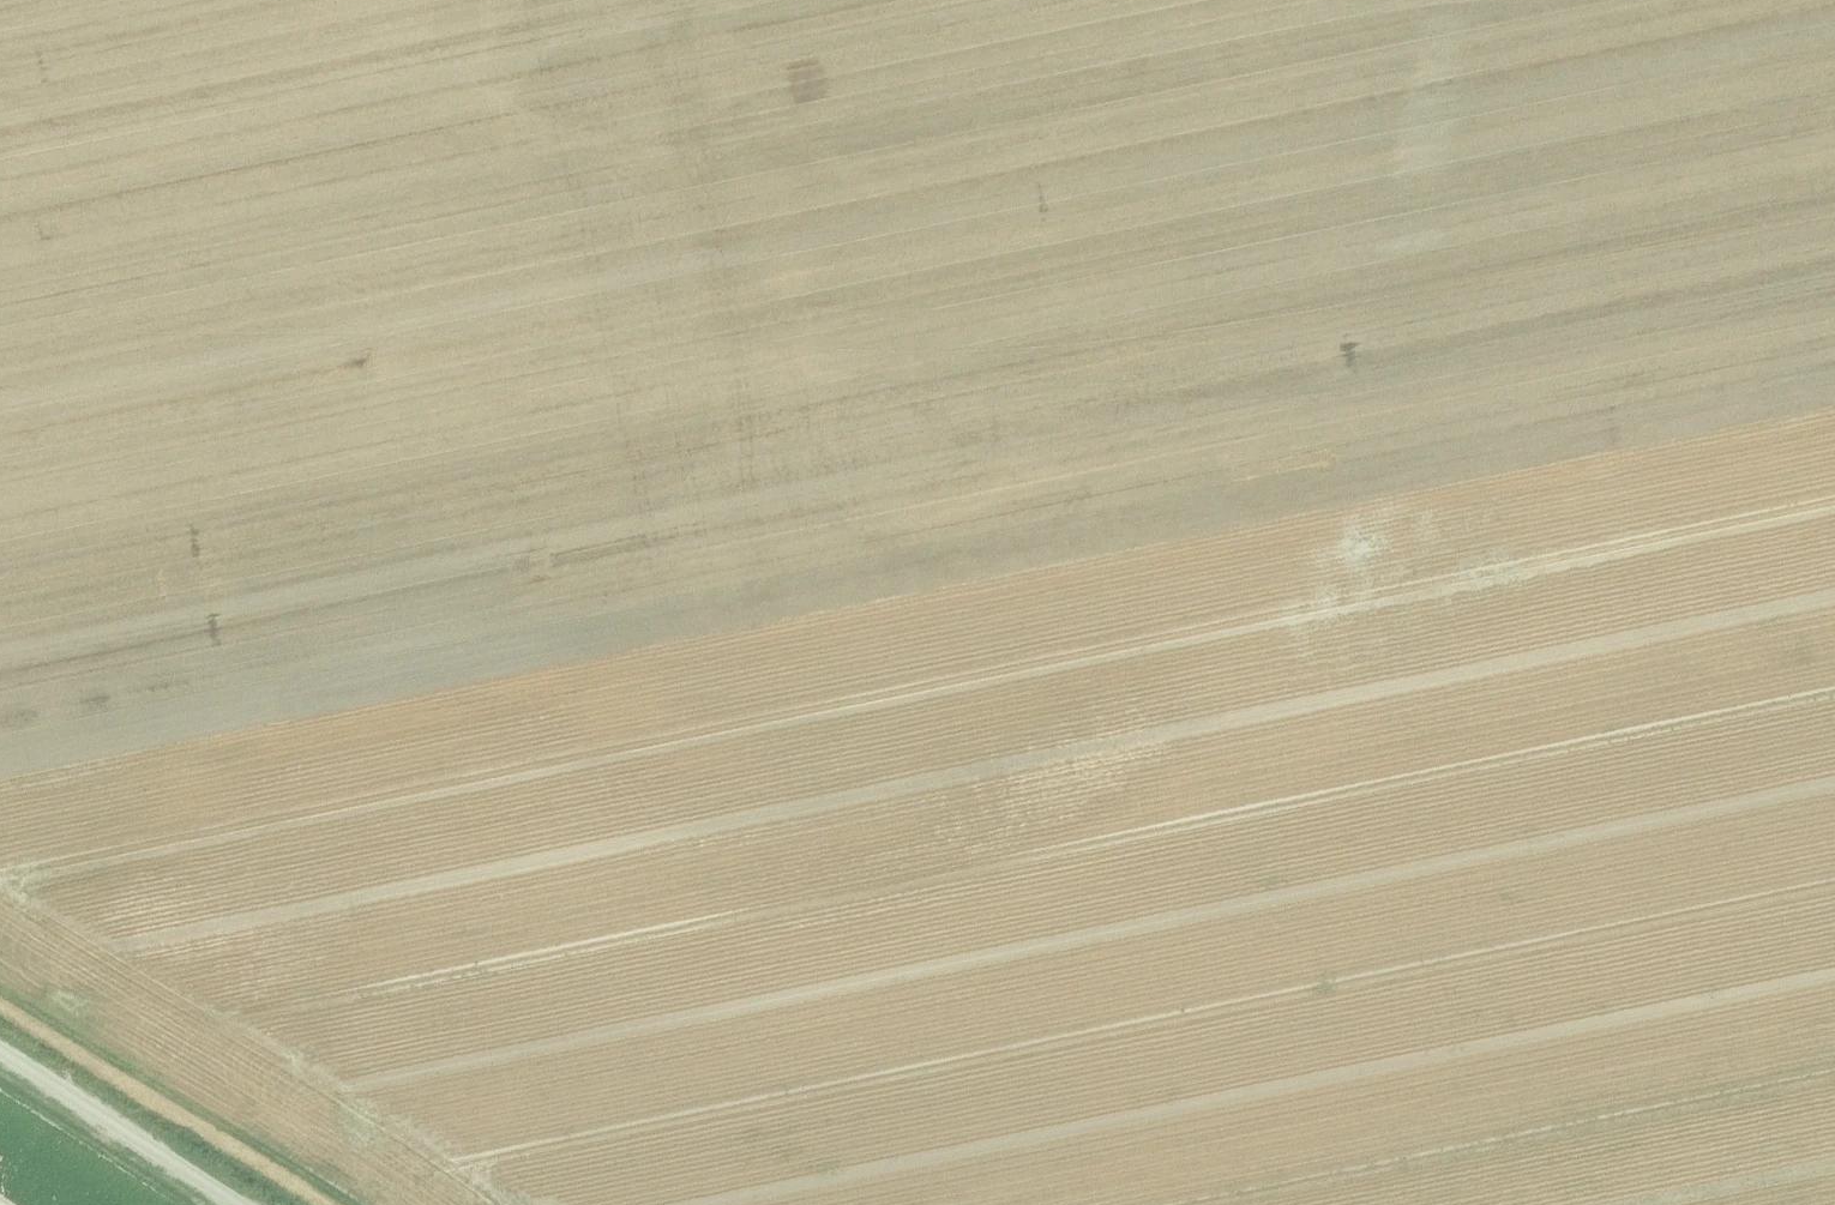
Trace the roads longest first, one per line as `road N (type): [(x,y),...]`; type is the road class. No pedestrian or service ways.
road 1 (unclassified): [(250,1204),(0,1045)]

